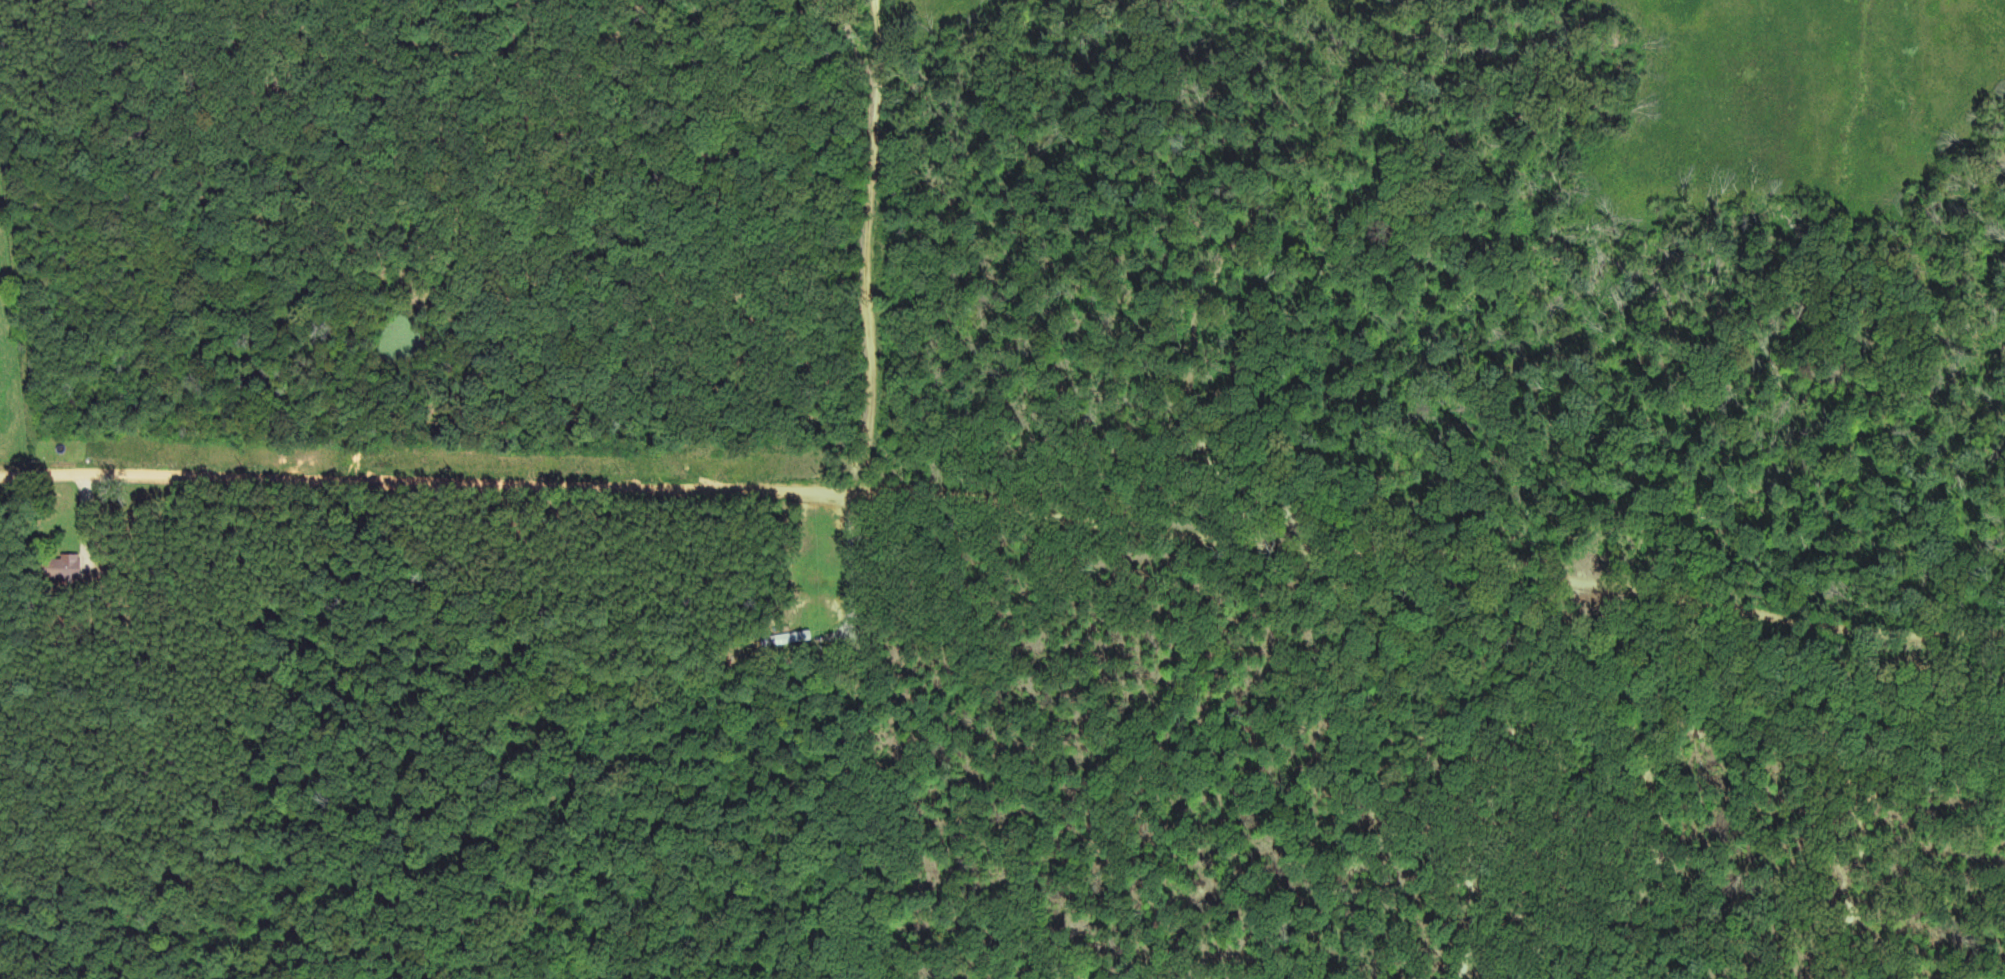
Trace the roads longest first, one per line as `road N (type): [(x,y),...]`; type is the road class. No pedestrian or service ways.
road 1 (residential): [(0,478),(847,494),(914,487),(1245,541),(1409,545),(1822,626),(1941,632),(2004,622)]
road 2 (residential): [(891,488),(890,0)]

